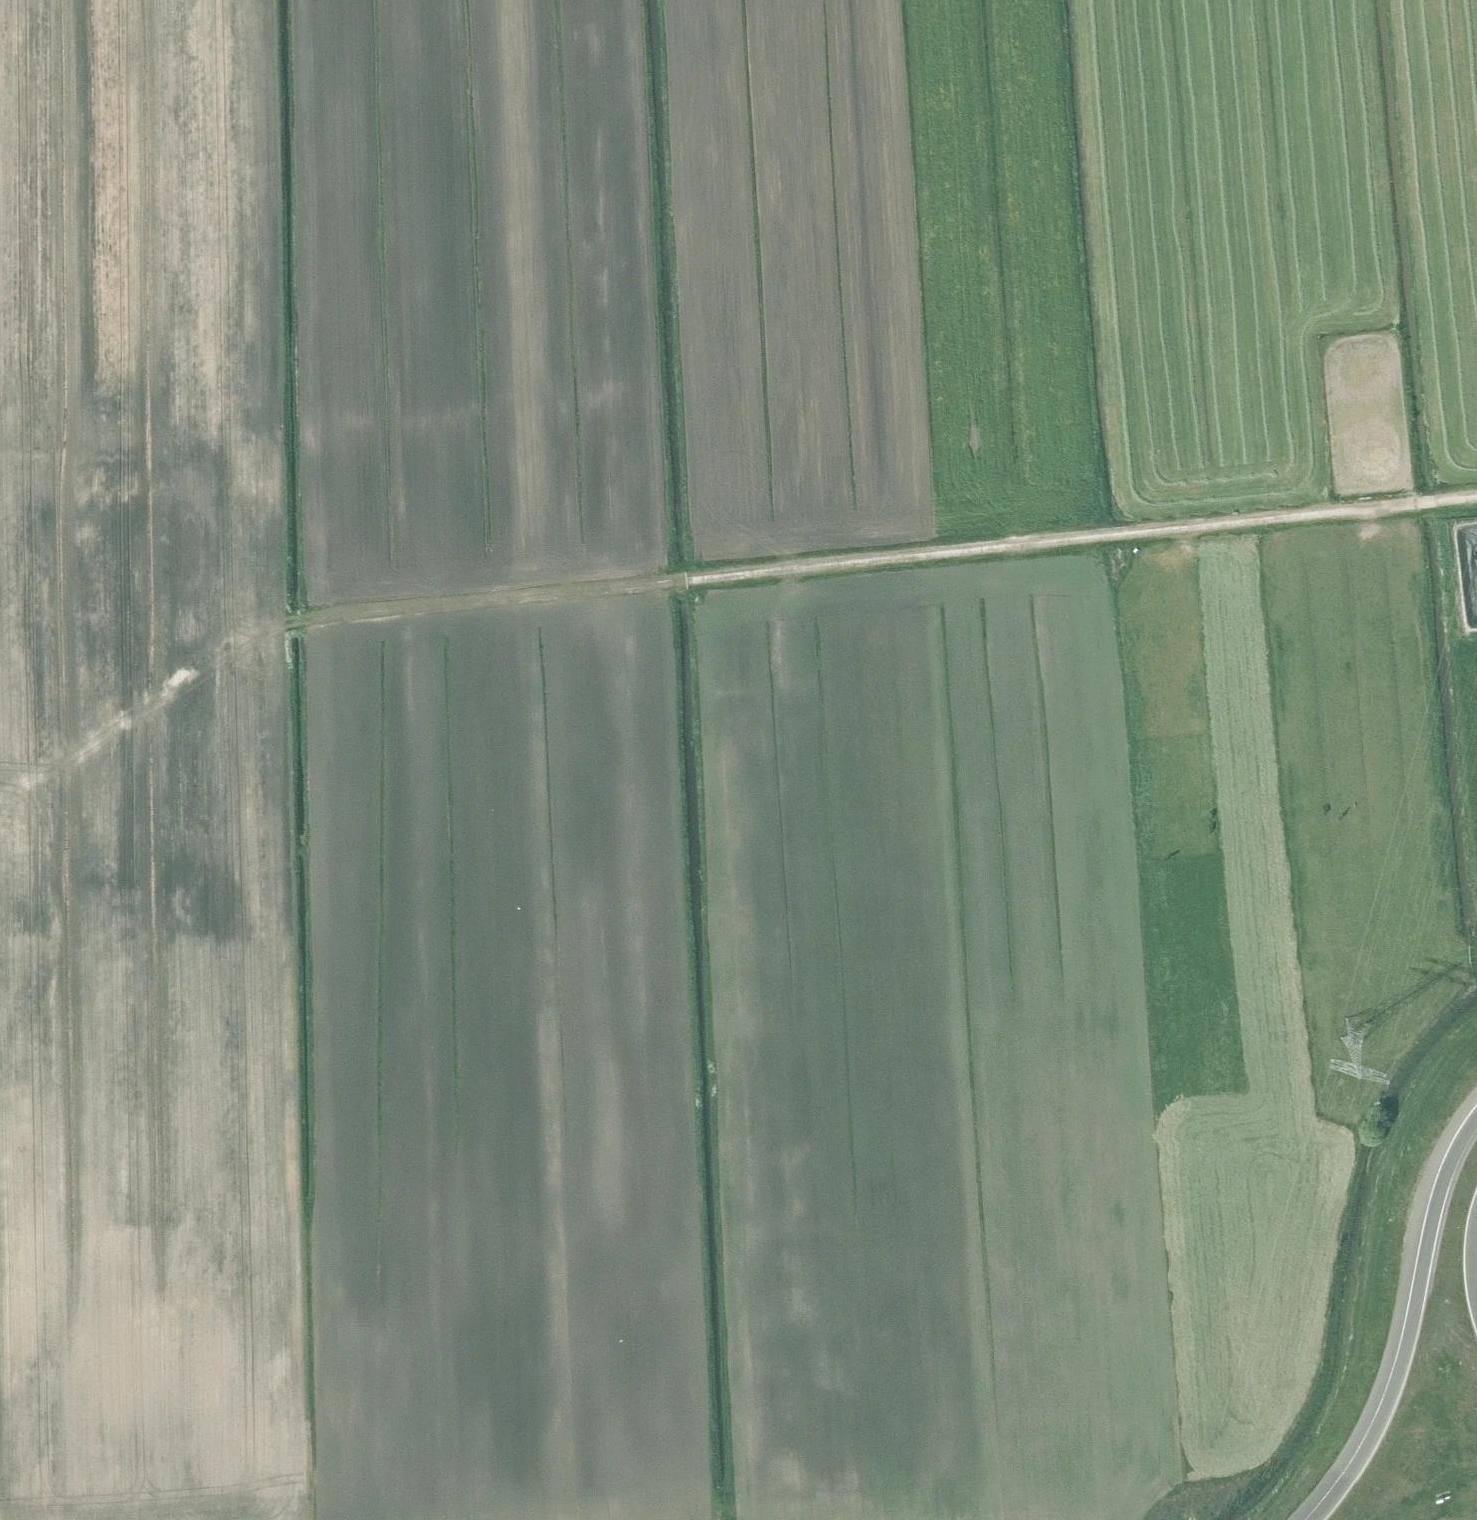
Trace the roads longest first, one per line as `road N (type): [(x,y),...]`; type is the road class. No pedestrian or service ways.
road 1 (motorway): [(1476,1115),(1442,1183),(1393,1391),(1350,1476),(1317,1519)]

